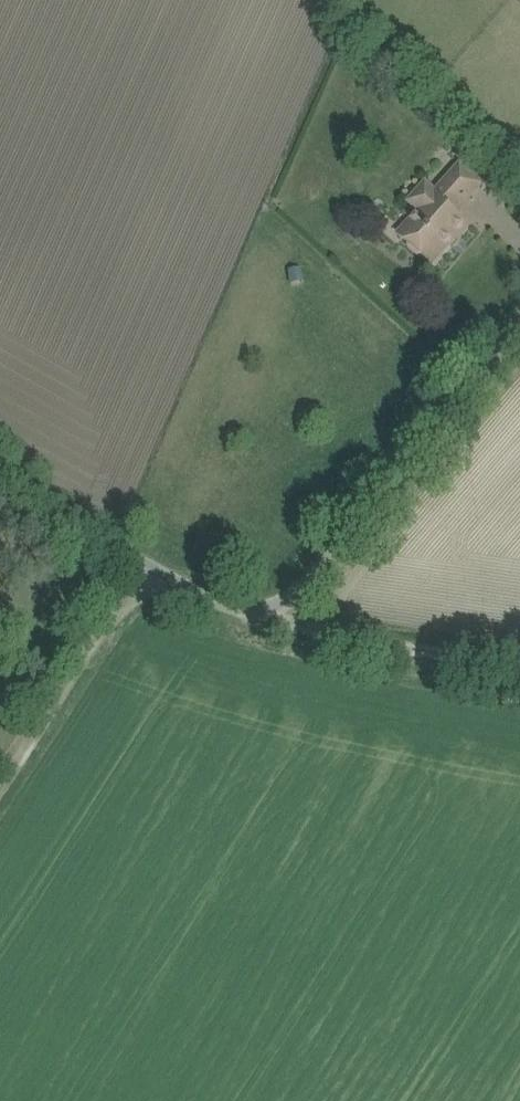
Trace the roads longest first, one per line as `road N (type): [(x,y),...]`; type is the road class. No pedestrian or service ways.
road 1 (unclassified): [(0,482),(238,611),(272,610),(307,585),(519,333)]
road 2 (track): [(0,782),(102,626),(154,566)]
road 3 (track): [(272,610),(335,634),(519,665)]

